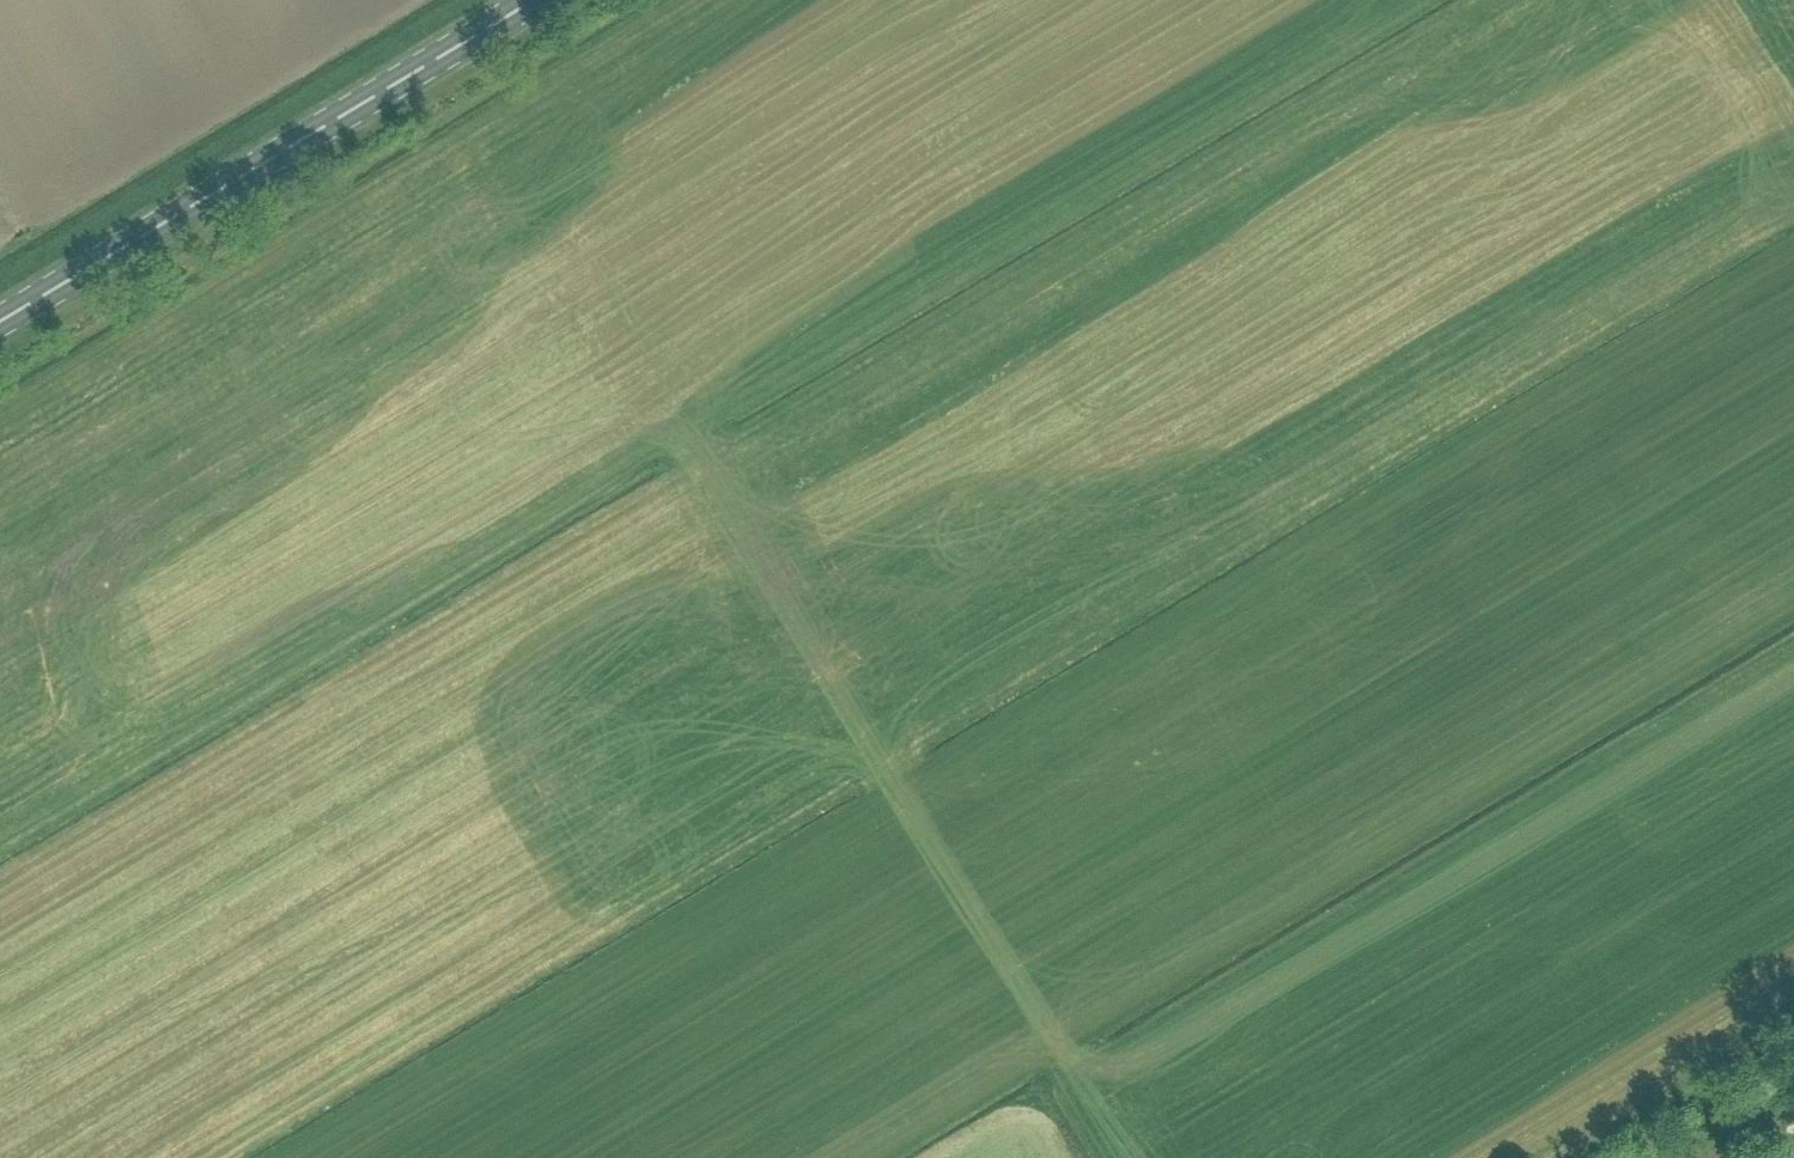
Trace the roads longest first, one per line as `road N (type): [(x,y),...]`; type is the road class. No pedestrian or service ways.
road 1 (primary): [(0,321),(535,0)]

